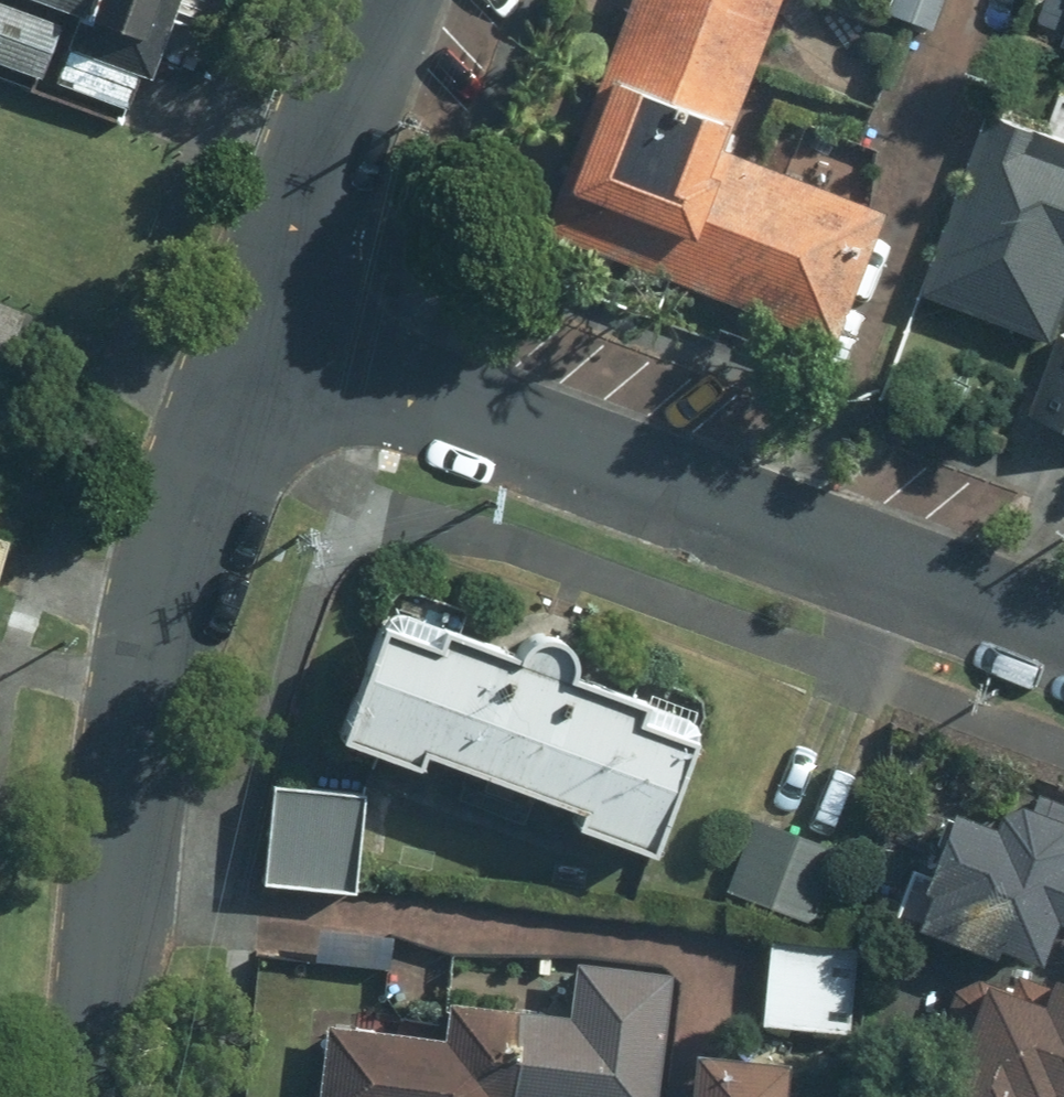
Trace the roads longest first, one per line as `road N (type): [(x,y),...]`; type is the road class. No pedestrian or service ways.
road 1 (residential): [(249,331),(1063,628)]
road 2 (residential): [(249,331),(165,590),(133,733),(93,1096)]
road 3 (residential): [(372,0),(249,331)]

